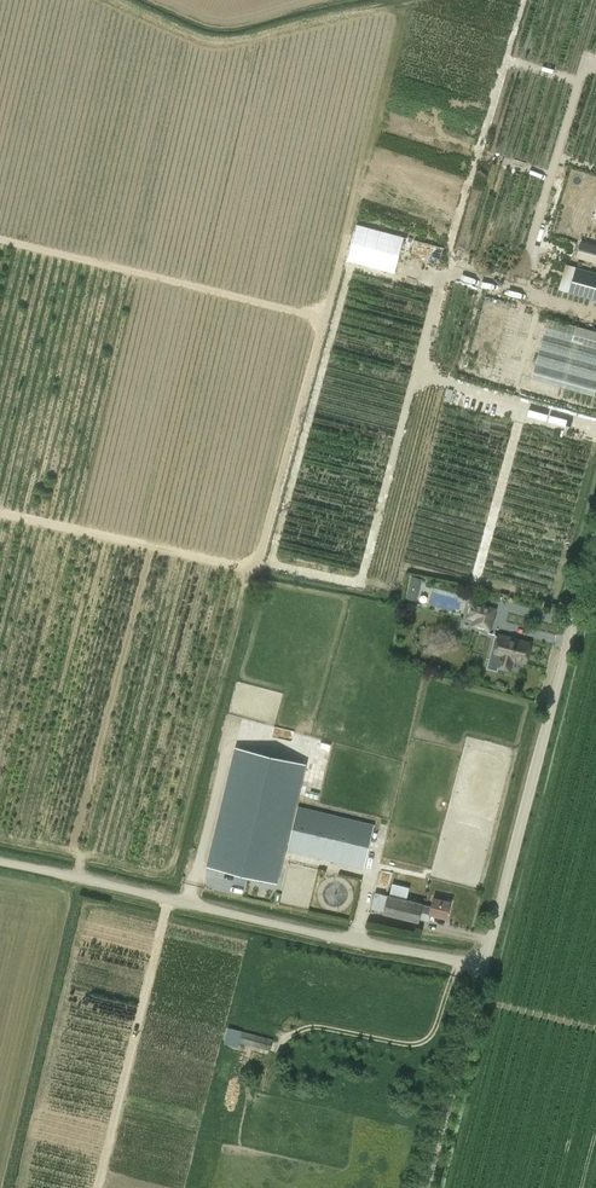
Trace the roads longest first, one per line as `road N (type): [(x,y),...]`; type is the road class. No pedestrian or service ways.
road 1 (unclassified): [(486,965),(0,864)]
road 2 (unclassified): [(486,965),(595,534)]
road 3 (unclassified): [(426,1187),(486,965)]

